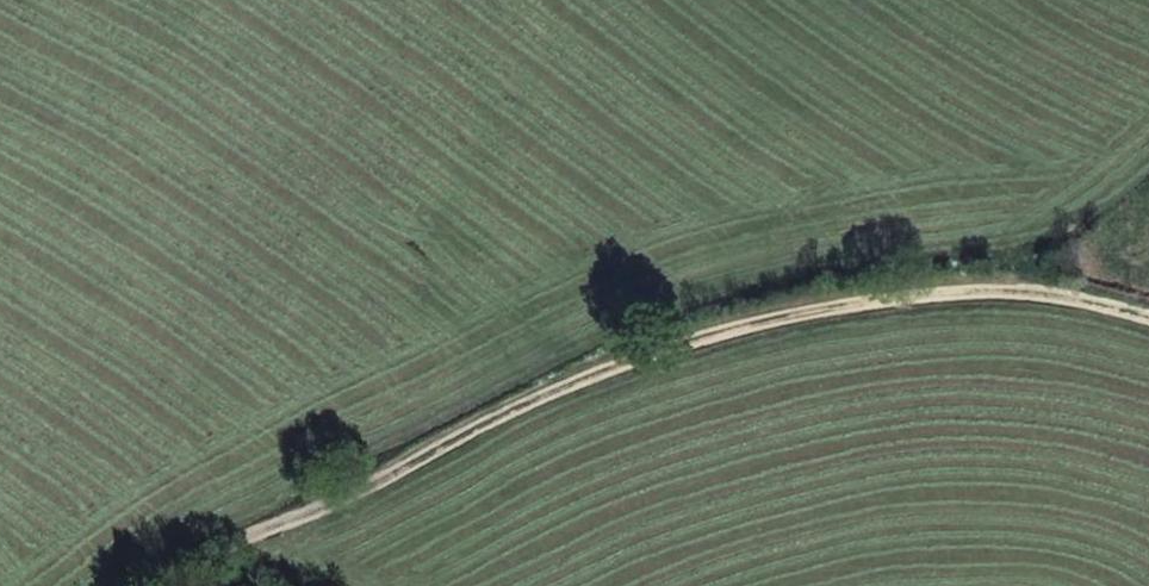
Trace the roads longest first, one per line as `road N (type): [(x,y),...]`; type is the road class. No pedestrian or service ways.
road 1 (track): [(133,585),(453,410),(688,329),(888,286),(1062,277),(1148,304)]

